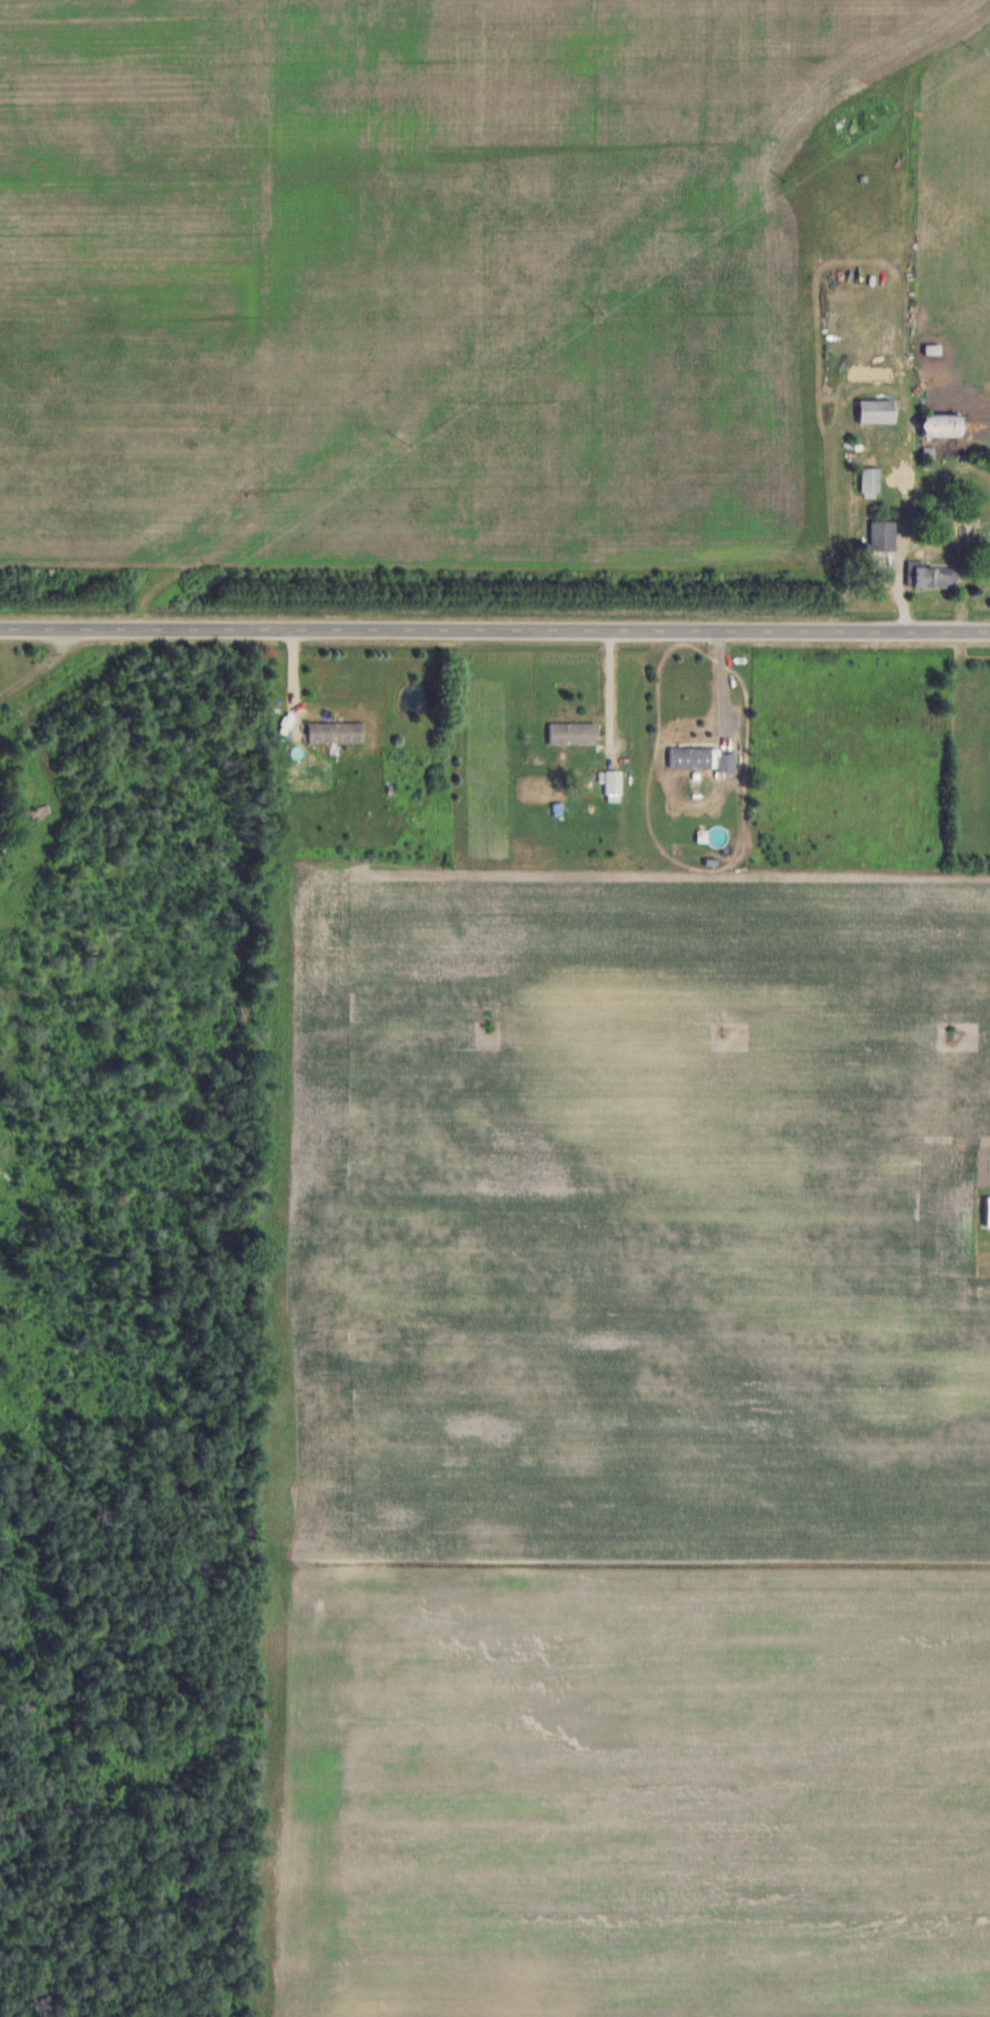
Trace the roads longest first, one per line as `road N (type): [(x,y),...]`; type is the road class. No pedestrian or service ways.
road 1 (tertiary): [(989,640),(0,630)]

